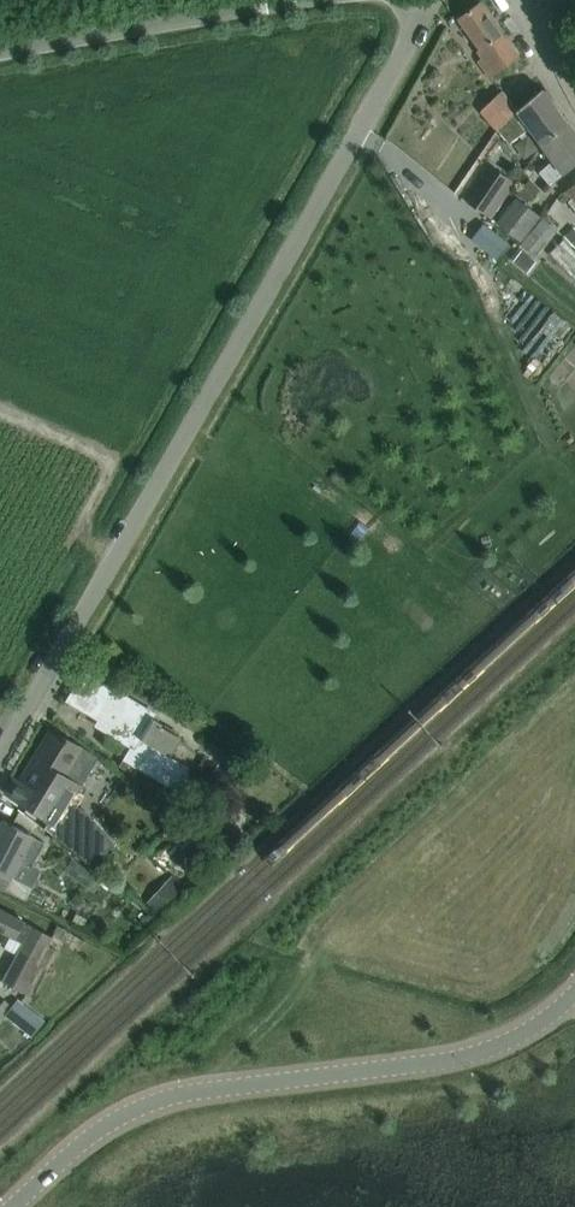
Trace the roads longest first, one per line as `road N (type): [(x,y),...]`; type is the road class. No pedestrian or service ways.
road 1 (unclassified): [(0,765),(427,0)]
road 2 (tertiary): [(13,1206),(110,1122),(153,1101),(486,1049),(574,992)]
road 3 (unclassified): [(0,49),(295,0)]

